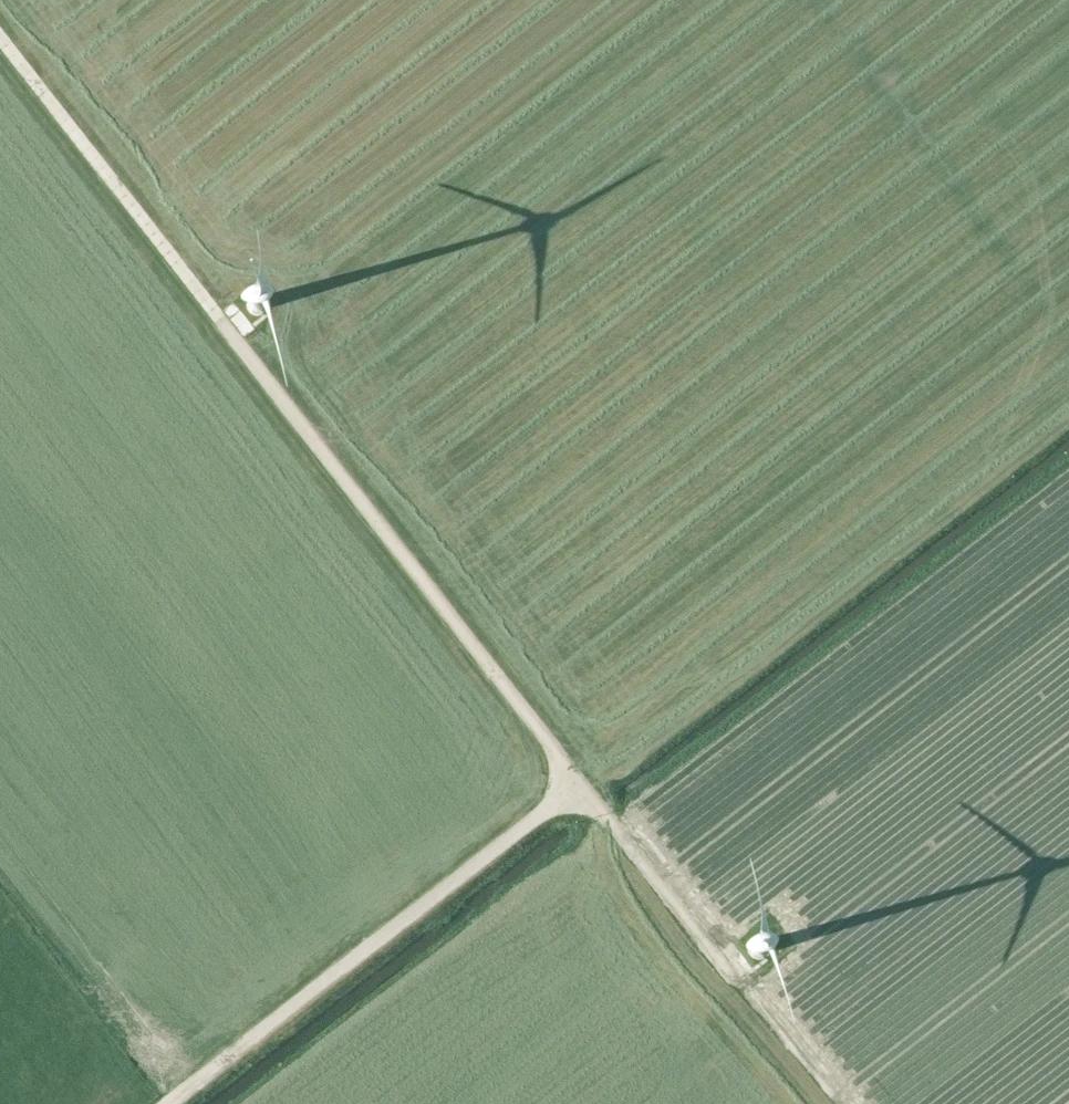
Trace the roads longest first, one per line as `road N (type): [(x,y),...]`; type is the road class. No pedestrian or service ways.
road 1 (track): [(584,790),(219,321)]
road 2 (track): [(584,790),(745,990)]

